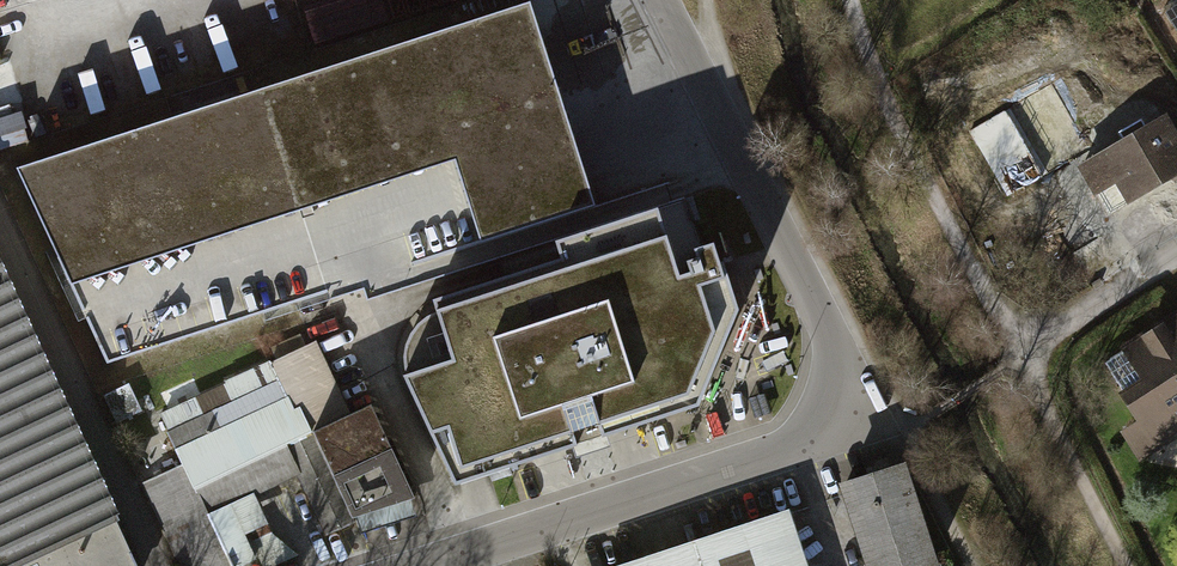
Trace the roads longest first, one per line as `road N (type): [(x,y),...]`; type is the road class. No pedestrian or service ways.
road 1 (track): [(848,0),(899,130),(1125,565)]
road 2 (residential): [(864,423),(659,0)]
road 3 (unclassified): [(864,423),(424,565)]
road 4 (residential): [(1176,258),(1002,371)]
road 5 (track): [(909,431),(976,565)]

